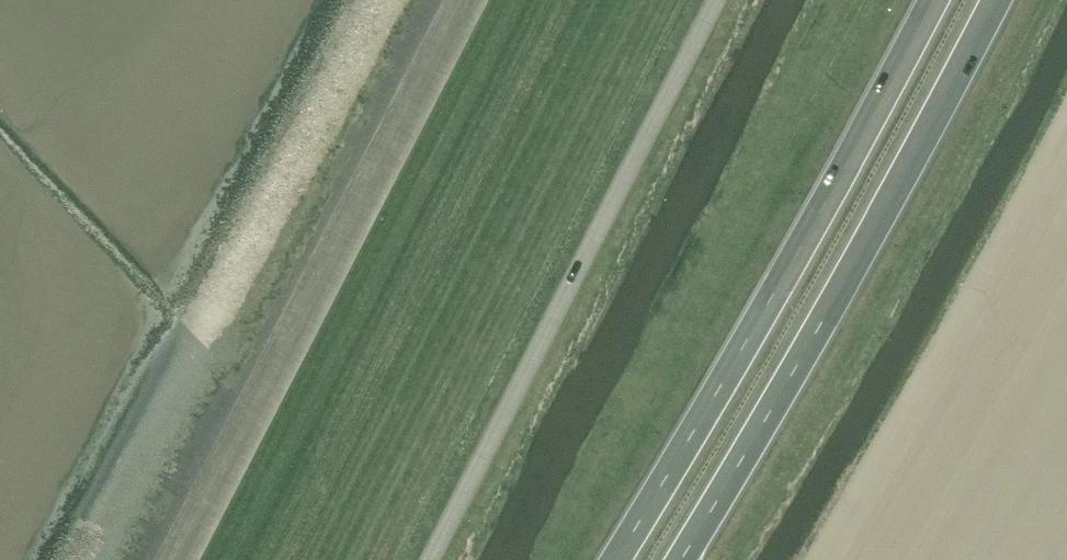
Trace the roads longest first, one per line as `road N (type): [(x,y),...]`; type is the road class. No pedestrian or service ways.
road 1 (trunk): [(931,0),(800,250),(610,559)]
road 2 (trunk): [(687,559),(1003,0)]
road 3 (unclassified): [(433,559),(719,0)]

